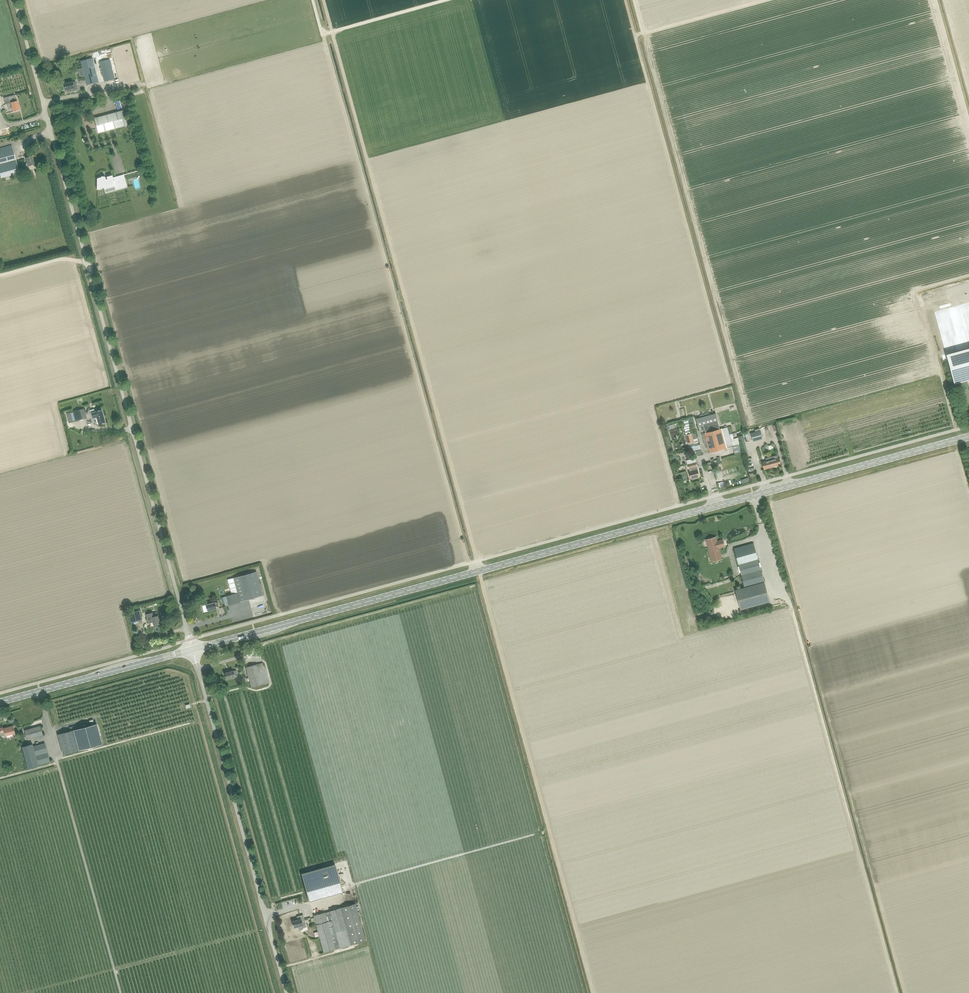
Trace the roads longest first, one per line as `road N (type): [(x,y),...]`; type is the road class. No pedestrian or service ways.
road 1 (primary): [(193,650),(968,437)]
road 2 (unclassified): [(193,650),(15,0)]
road 3 (unclassified): [(286,992),(193,650)]
road 4 (primary): [(0,702),(193,650)]

